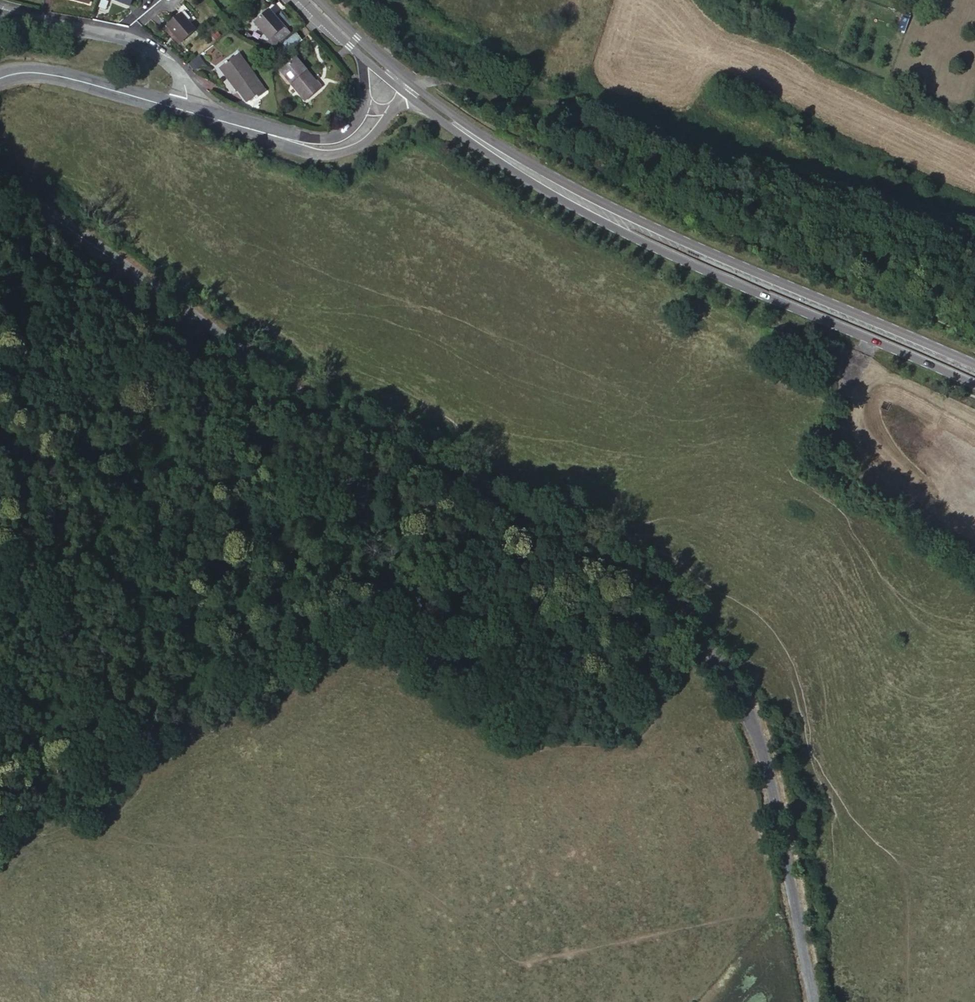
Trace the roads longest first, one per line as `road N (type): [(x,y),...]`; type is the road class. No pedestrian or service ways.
road 1 (secondary): [(471,136),(623,223),(974,375)]
road 2 (tertiary): [(186,111),(327,155),(358,139),(398,88)]
road 3 (residential): [(186,111),(178,75),(150,52),(0,10)]
road 4 (secondary): [(303,0),(398,88)]

